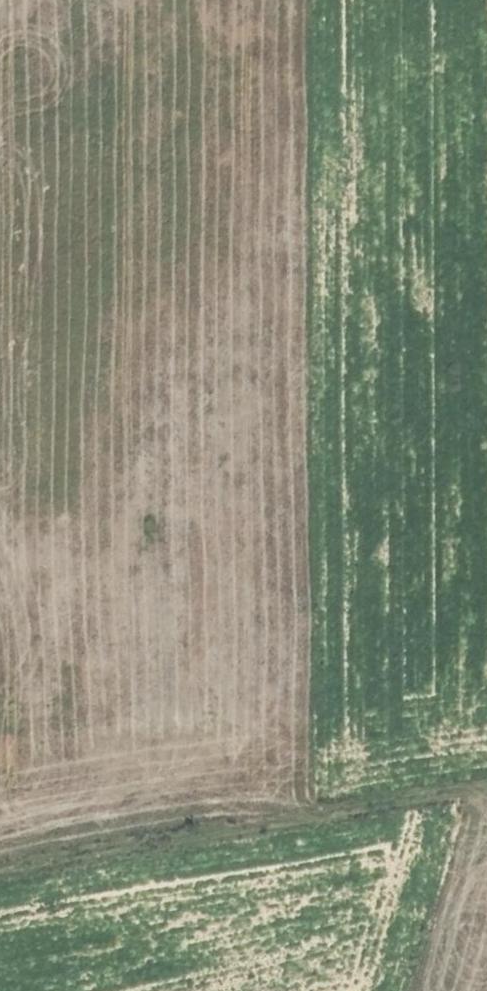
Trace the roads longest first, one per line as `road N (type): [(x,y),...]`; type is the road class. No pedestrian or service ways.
road 1 (track): [(486,795),(252,828),(223,840),(0,878)]

